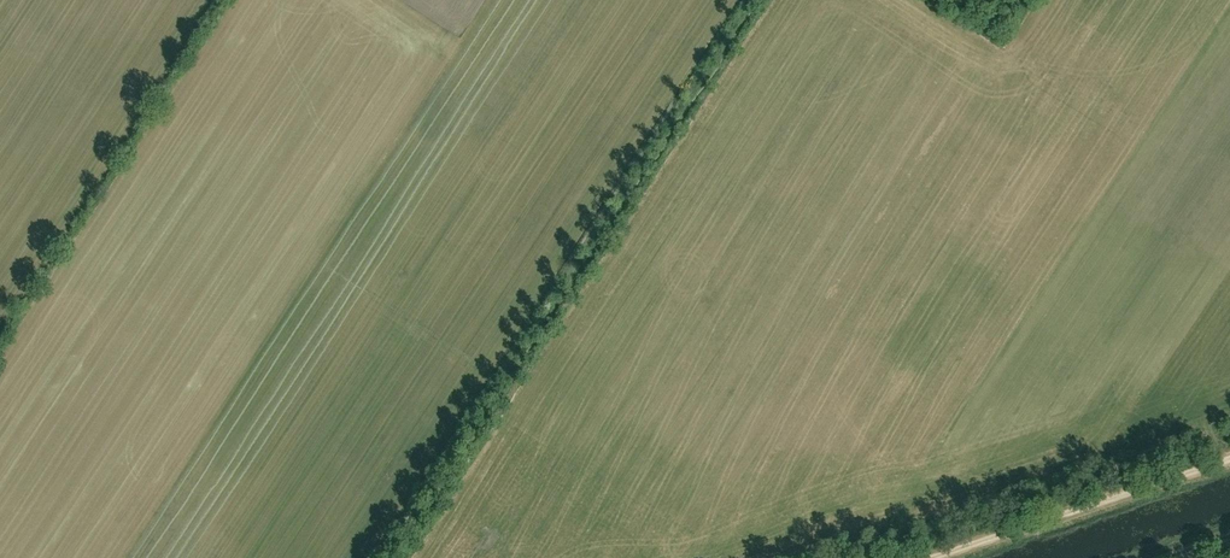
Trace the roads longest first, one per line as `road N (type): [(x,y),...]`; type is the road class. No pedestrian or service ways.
road 1 (track): [(1229,457),(928,557)]

